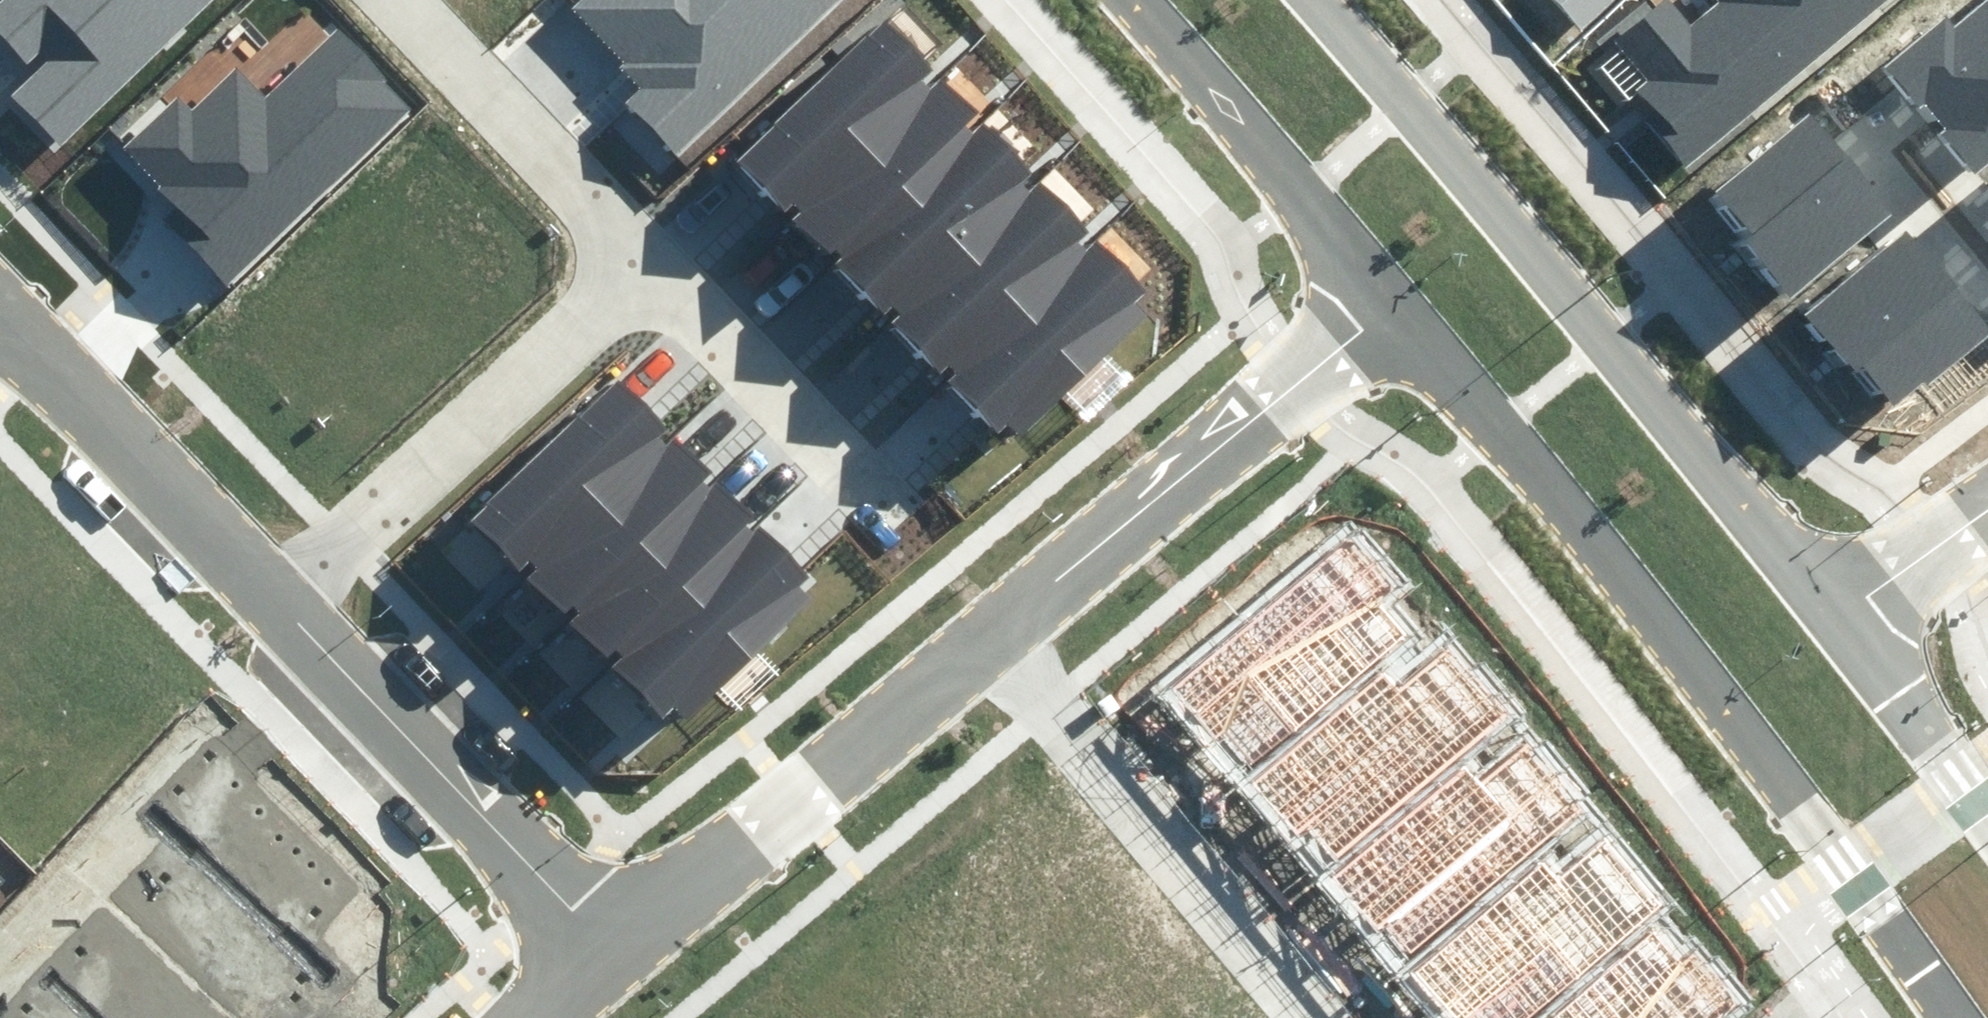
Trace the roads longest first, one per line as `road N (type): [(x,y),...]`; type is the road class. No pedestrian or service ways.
road 1 (secondary): [(1954,1017),(1398,306)]
road 2 (secondary): [(1318,0),(1410,98),(1837,612)]
road 3 (residential): [(1398,306),(982,638)]
road 4 (residential): [(982,638),(1317,1017)]
road 5 (residential): [(638,260),(269,596)]
road 6 (residential): [(982,638),(598,948)]
road 7 (residential): [(269,596),(598,948)]
road 8 (secondary): [(1398,306),(1126,0)]
road 9 (residential): [(0,323),(269,596)]
road 10 (residential): [(392,0),(638,260)]
road 11 (residential): [(638,260),(882,517)]
road 12 (secondary): [(1837,612),(1987,812)]
road 13 (residential): [(1987,501),(1837,612)]

